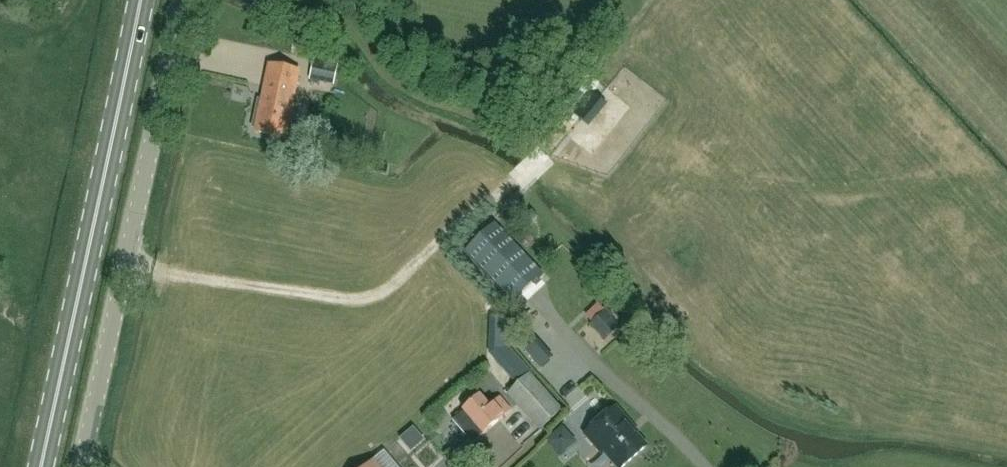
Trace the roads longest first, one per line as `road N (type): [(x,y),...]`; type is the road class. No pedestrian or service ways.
road 1 (primary): [(40,466),(139,0)]
road 2 (unclassified): [(81,466),(178,0)]

